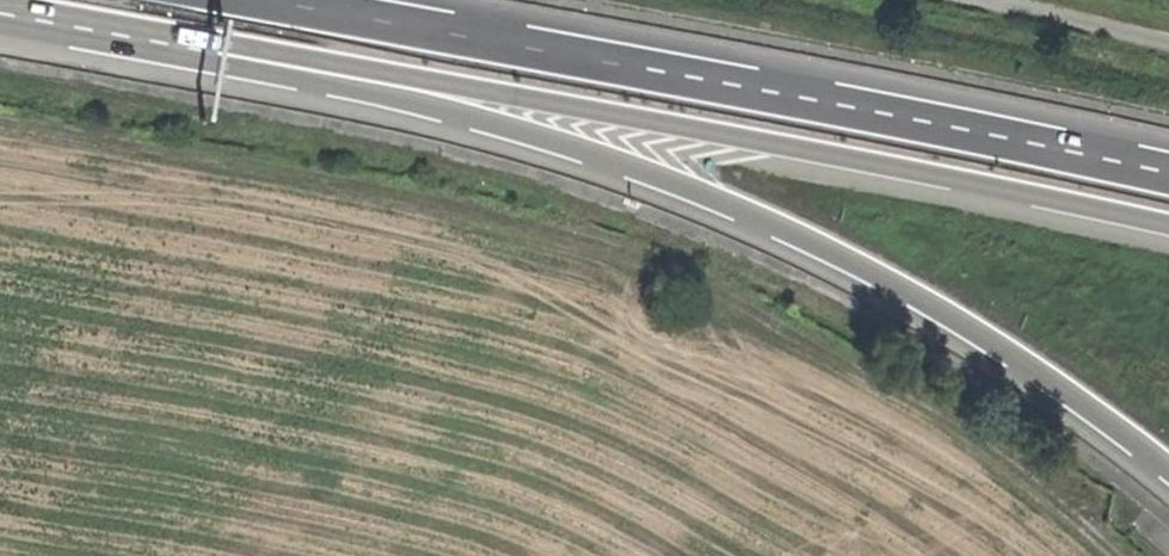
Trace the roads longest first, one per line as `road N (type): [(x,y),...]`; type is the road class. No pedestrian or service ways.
road 1 (track): [(1114,555),(1040,490),(841,359),(582,237),(427,192),(0,124)]
road 2 (trunk): [(134,40),(481,122),(762,219),(964,325),(1168,470)]
road 3 (trunk): [(134,40),(323,61),(1168,226)]
road 4 (trunk): [(1168,175),(267,0)]
road 5 (trunk): [(0,15),(134,40)]

